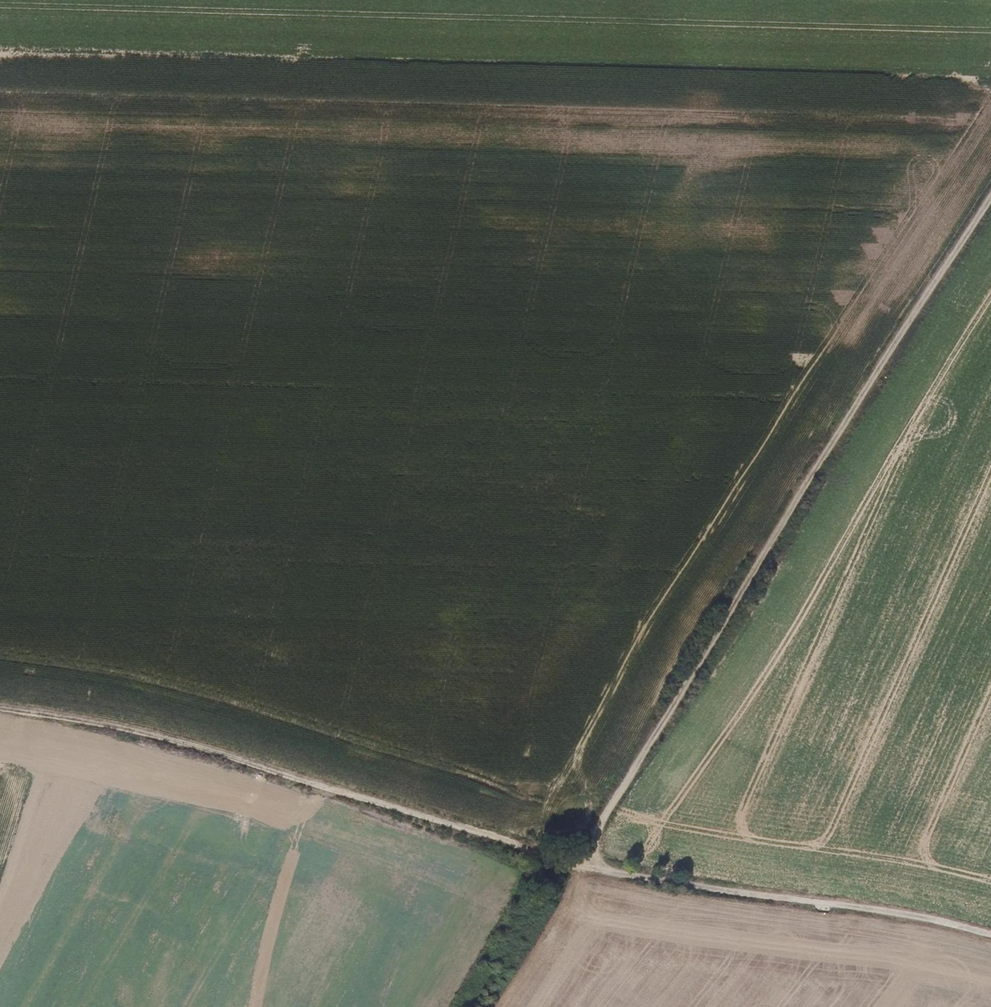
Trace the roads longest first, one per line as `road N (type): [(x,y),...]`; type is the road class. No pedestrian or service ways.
road 1 (track): [(583,874),(596,830),(990,202)]
road 2 (track): [(0,716),(99,729),(367,799),(583,874)]
road 3 (track): [(583,874),(890,911),(990,938)]

